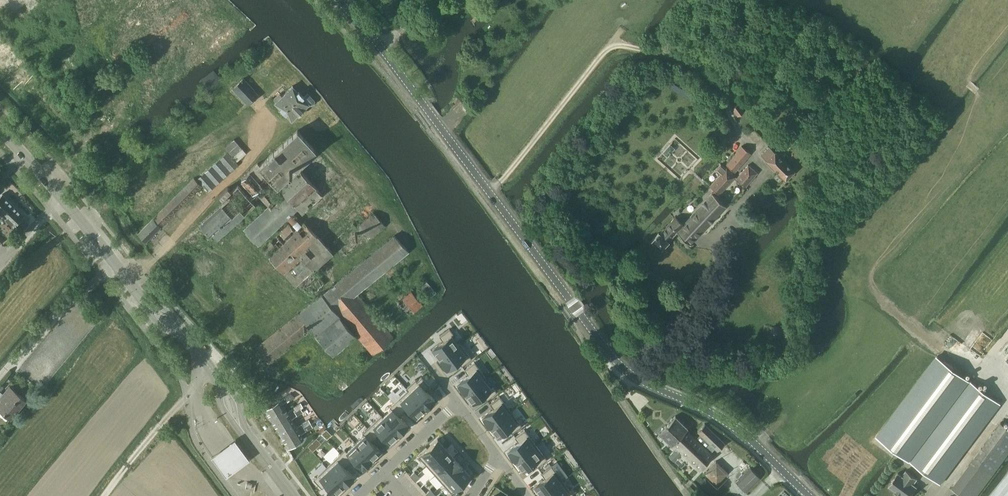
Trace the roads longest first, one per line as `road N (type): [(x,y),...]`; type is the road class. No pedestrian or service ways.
road 1 (tertiary): [(809,495),(734,427),(615,362),(337,0)]
road 2 (tertiary): [(145,302),(0,127)]
road 3 (residential): [(357,495),(457,404),(498,454)]
road 4 (track): [(985,364),(924,338),(881,299)]

